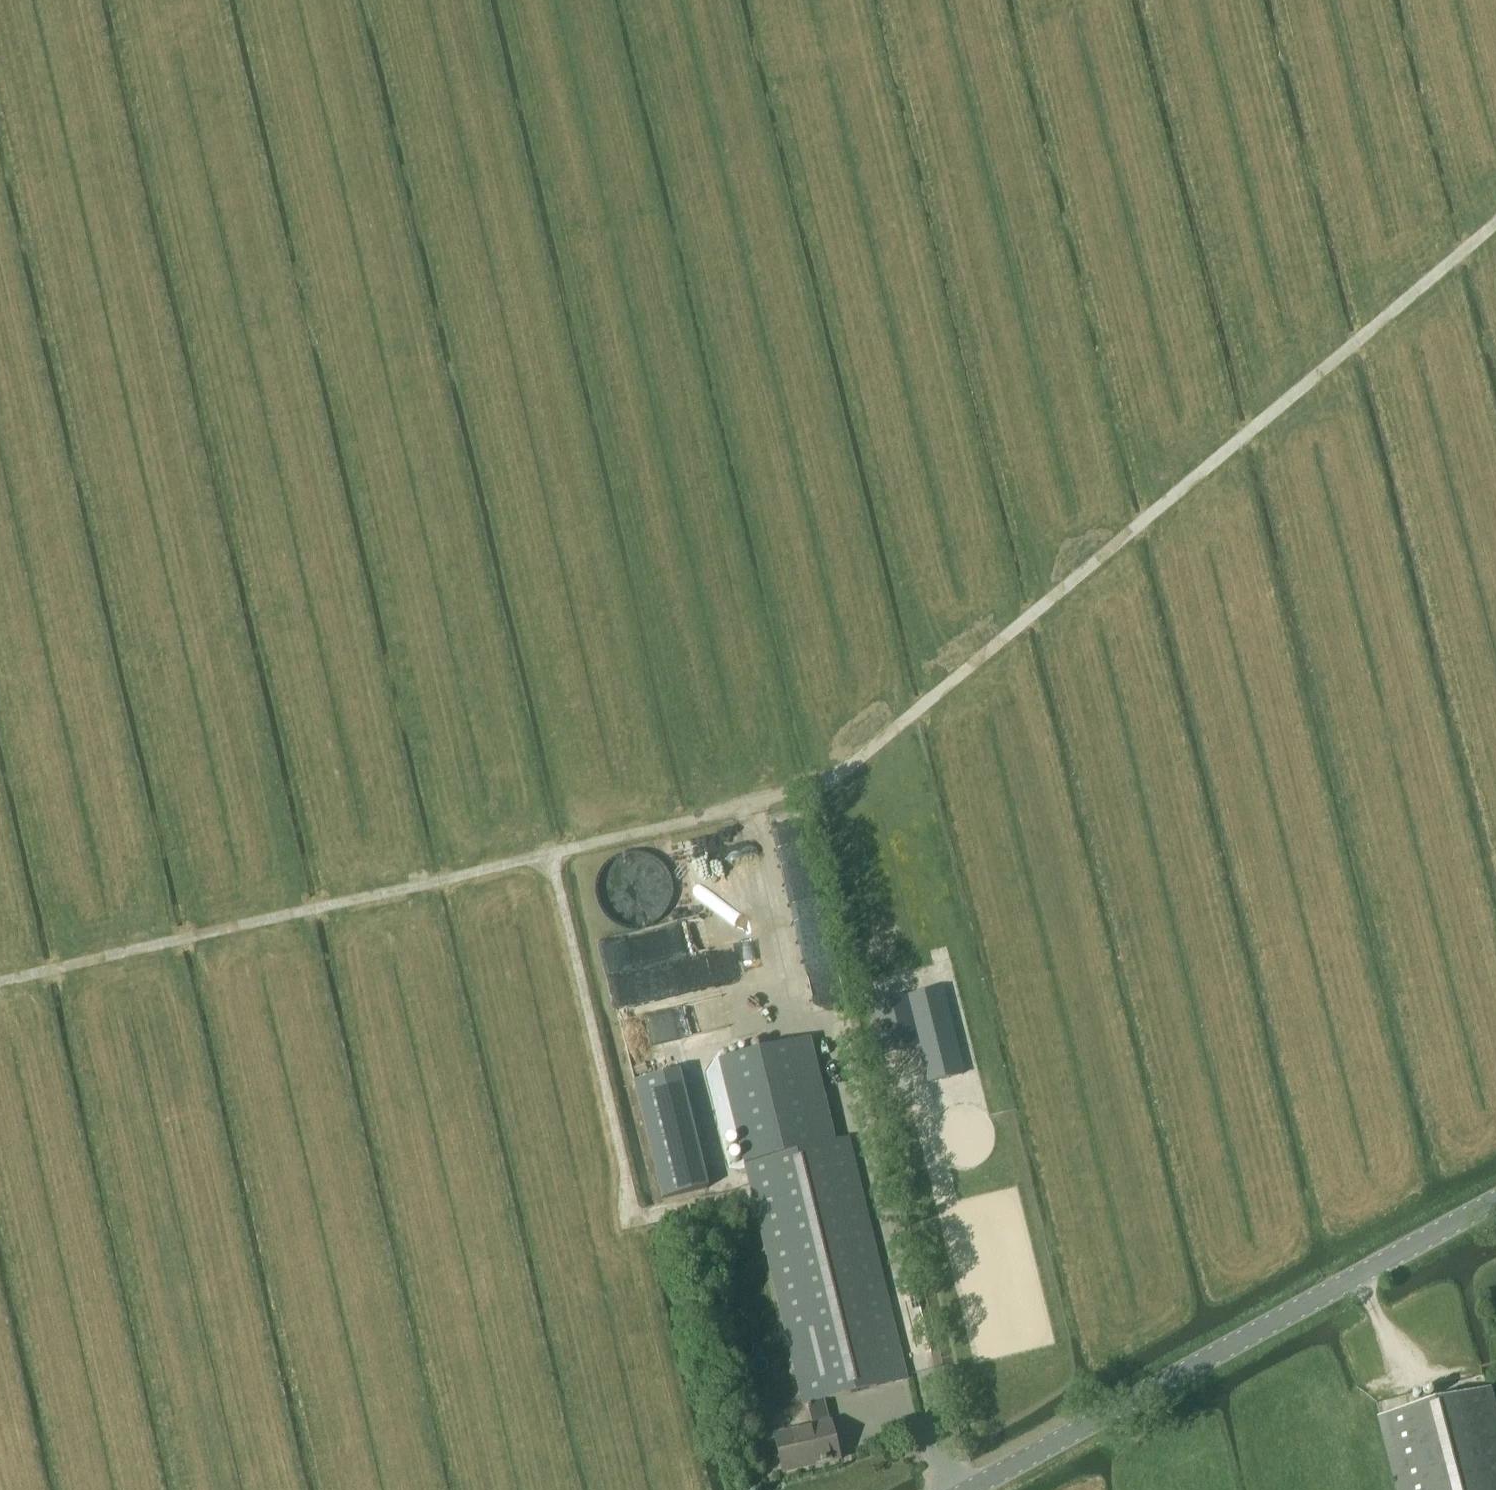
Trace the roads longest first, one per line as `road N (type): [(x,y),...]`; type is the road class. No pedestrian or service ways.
road 1 (track): [(0,983),(827,785),(1495,223)]
road 2 (track): [(928,1438),(932,1410),(837,1014),(691,1051),(721,1196),(636,1218),(550,854)]
road 3 (tertiary): [(971,1489),(1495,1204)]

